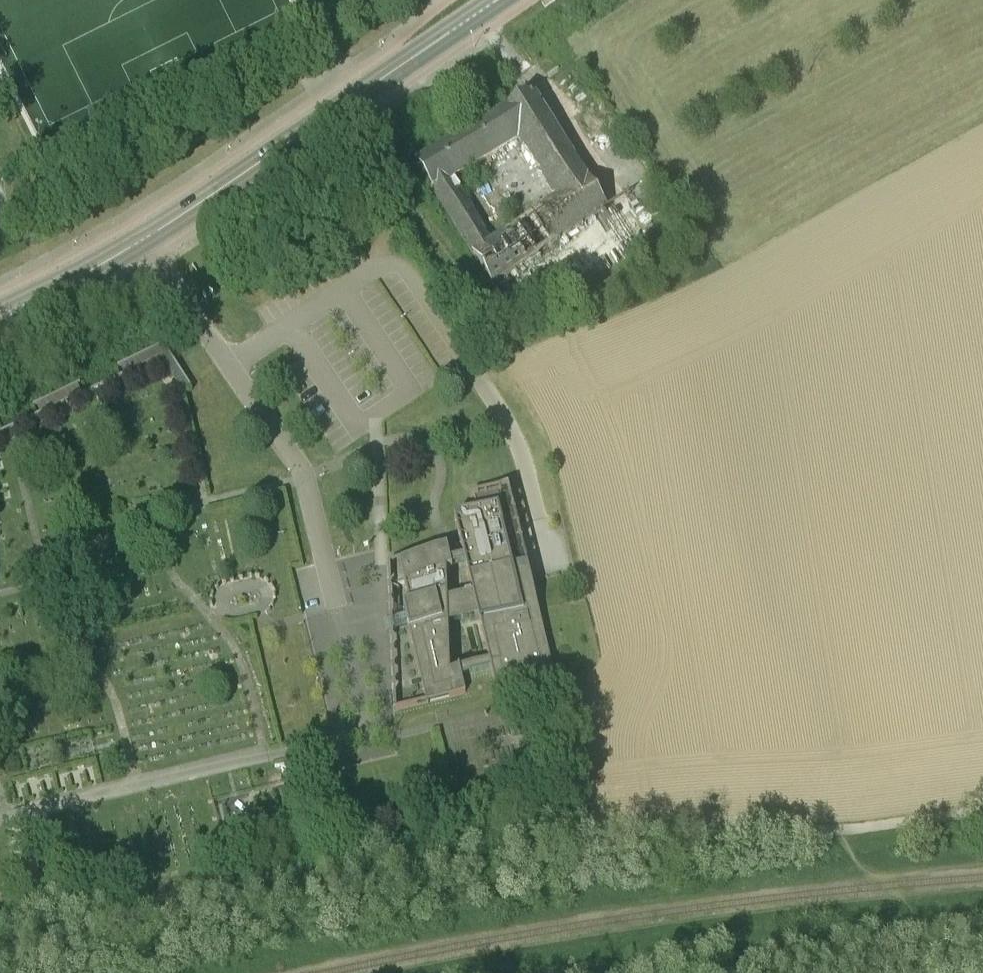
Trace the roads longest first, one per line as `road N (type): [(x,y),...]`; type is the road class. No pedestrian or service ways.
road 1 (tertiary): [(58,286),(143,239),(497,0)]

